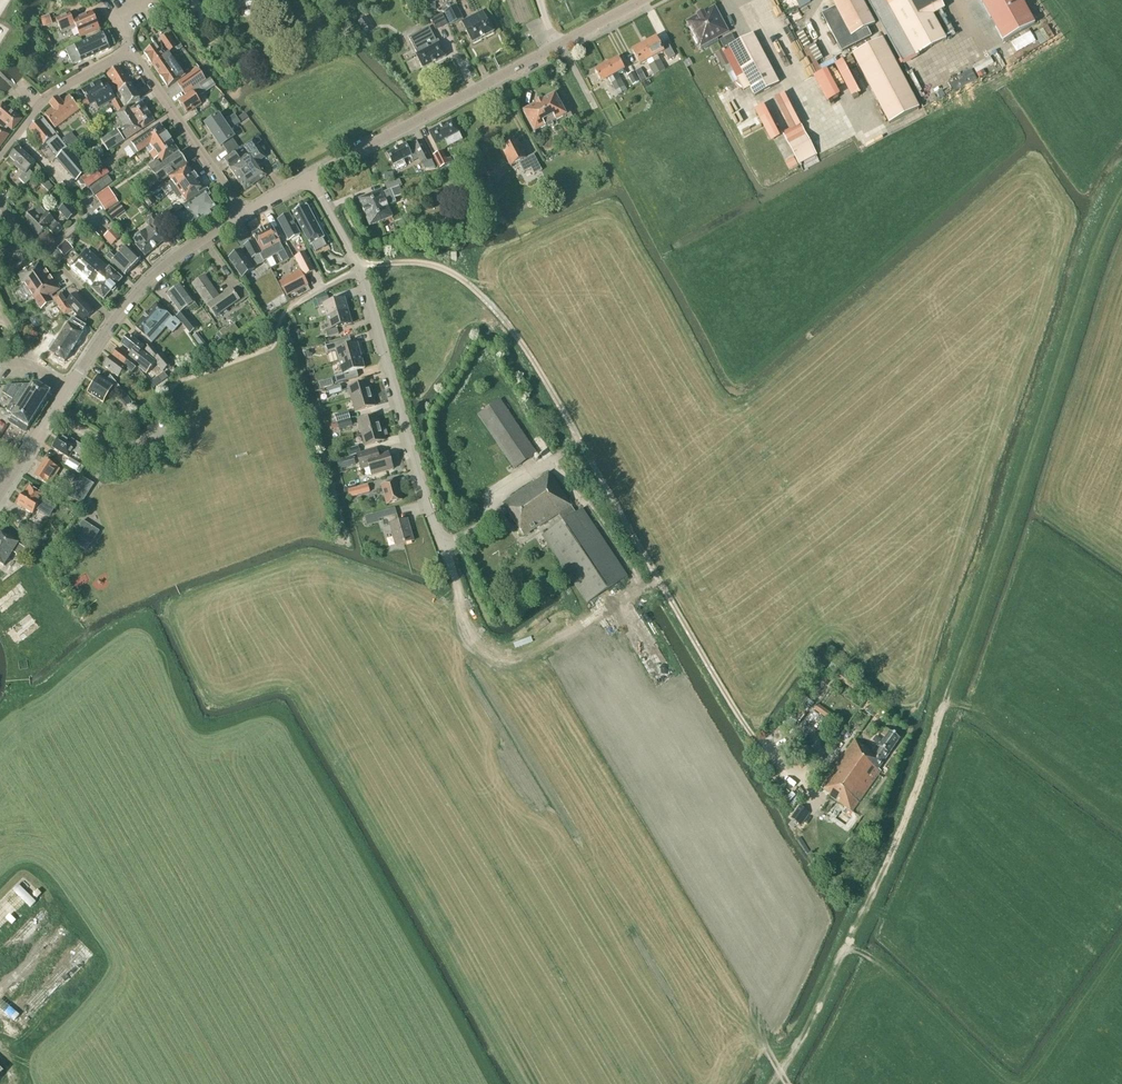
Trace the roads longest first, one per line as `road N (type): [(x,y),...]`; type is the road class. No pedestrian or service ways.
road 1 (track): [(1121,190),(1098,234),(920,783),(846,948)]
road 2 (track): [(356,260),(450,270),(502,320),(758,744)]
road 3 (track): [(500,652),(787,1083)]
road 4 (residential): [(466,613),(356,260),(308,179)]
road 5 (tertiary): [(559,47),(308,179)]
road 6 (residential): [(244,215),(130,51)]
road 7 (tertiary): [(244,215),(167,263),(114,323)]
road 8 (residential): [(114,323),(0,207)]
road 9 (track): [(846,948),(772,1083)]

